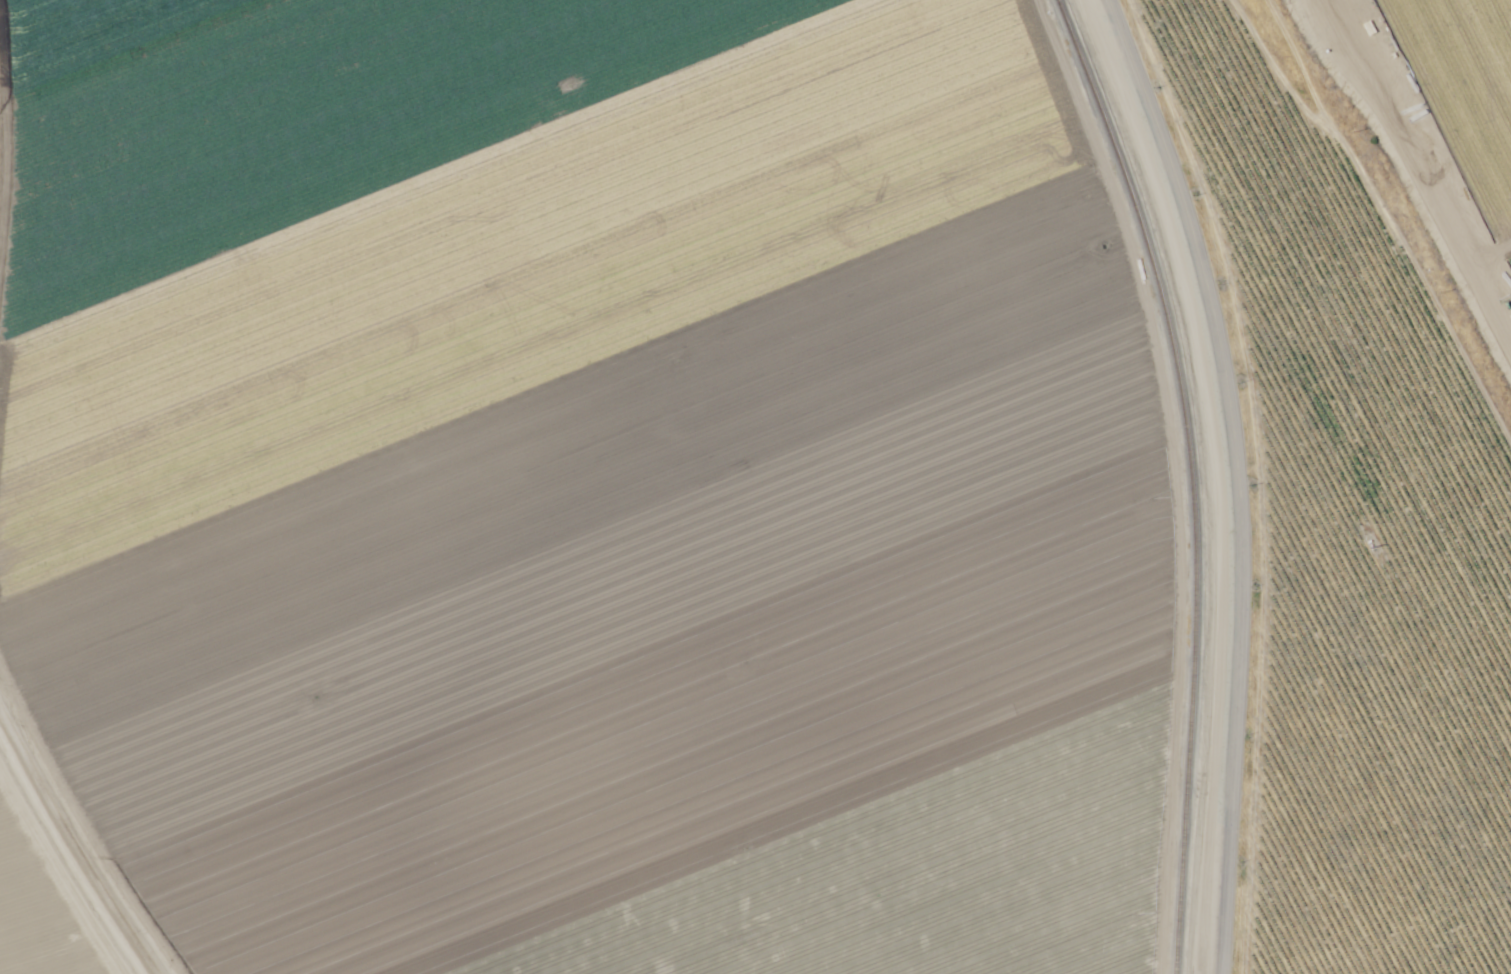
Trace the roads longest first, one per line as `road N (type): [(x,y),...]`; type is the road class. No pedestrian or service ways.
road 1 (tertiary): [(1127,0),(1165,106),(1232,394),(1248,581),(1212,973)]

